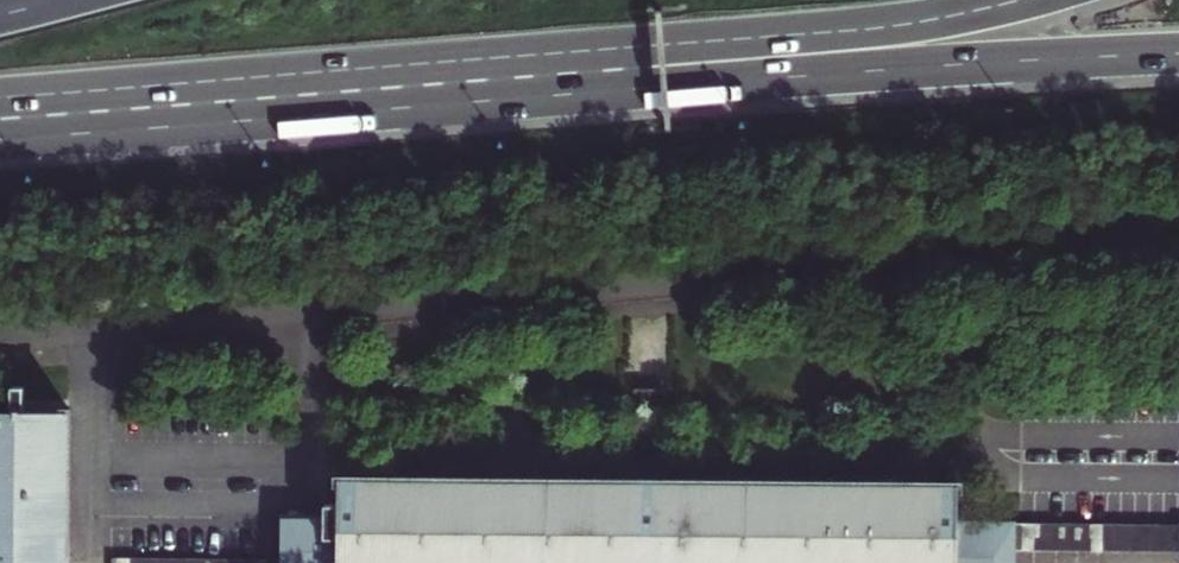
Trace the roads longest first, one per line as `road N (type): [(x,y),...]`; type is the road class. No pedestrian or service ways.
road 1 (motorway): [(123,105),(528,96),(1178,54)]
road 2 (trunk): [(123,105),(533,57),(912,25),(1030,0)]
road 3 (motorway): [(0,114),(123,105)]

